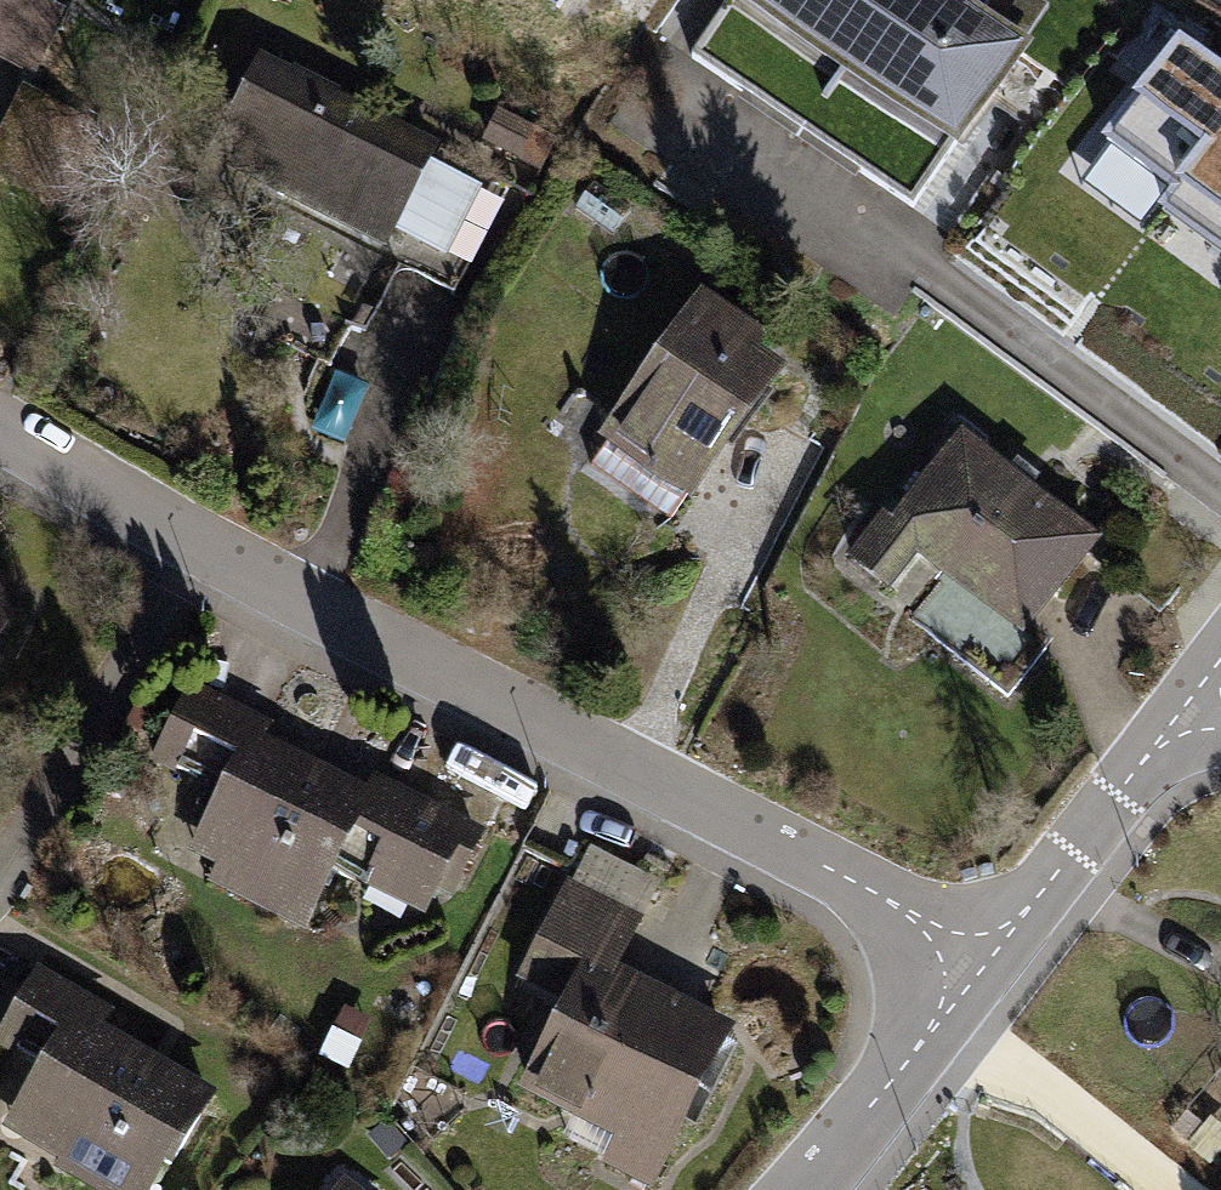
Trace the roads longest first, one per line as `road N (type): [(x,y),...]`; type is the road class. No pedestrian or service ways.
road 1 (residential): [(979,972),(822,866),(206,546),(0,423)]
road 2 (residential): [(1186,706),(979,972)]
road 3 (residential): [(979,972),(811,1189)]

